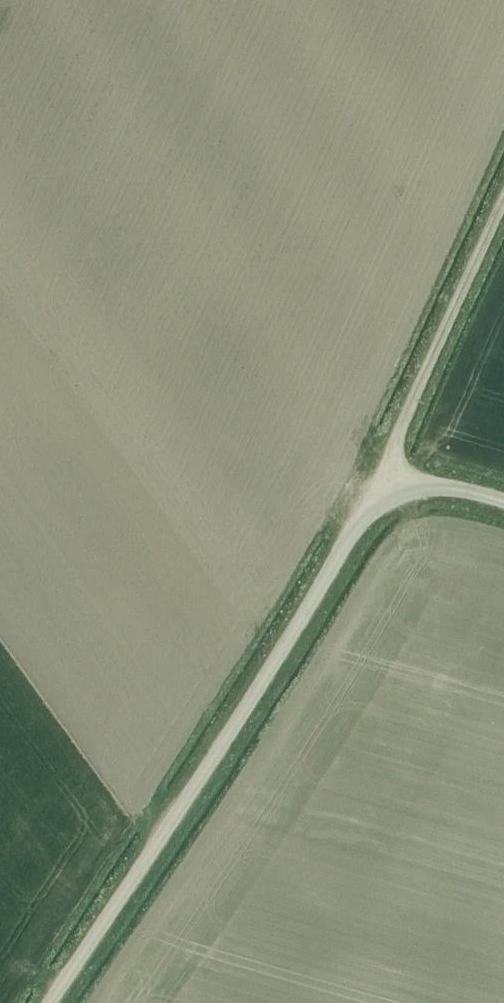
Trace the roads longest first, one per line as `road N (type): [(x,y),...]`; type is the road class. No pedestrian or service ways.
road 1 (unclassified): [(49,1002),(272,666),(382,481)]
road 2 (track): [(503,200),(382,481)]
road 3 (unclassified): [(503,502),(382,481)]

